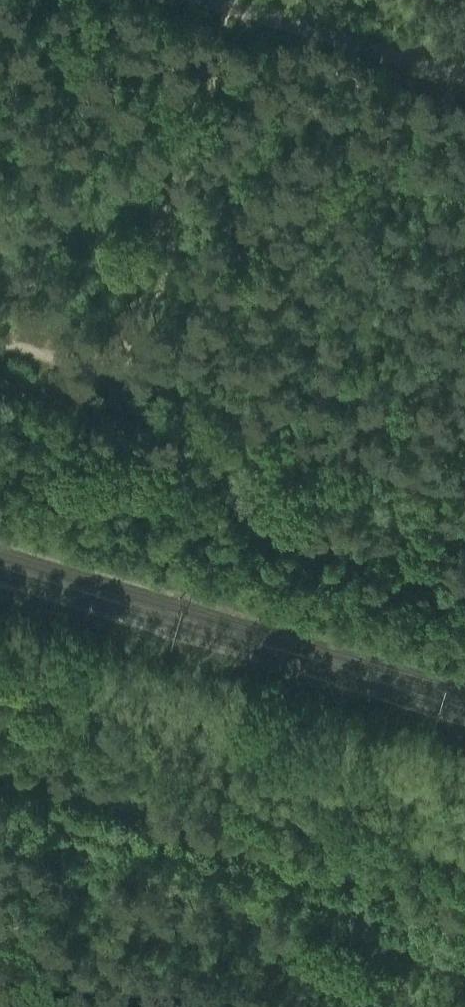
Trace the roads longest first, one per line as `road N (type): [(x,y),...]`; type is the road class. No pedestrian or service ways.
road 1 (track): [(215,0),(139,308),(110,375)]
road 2 (track): [(110,375),(464,476)]
road 3 (unclassified): [(464,77),(216,0)]
road 4 (track): [(0,130),(35,0)]

